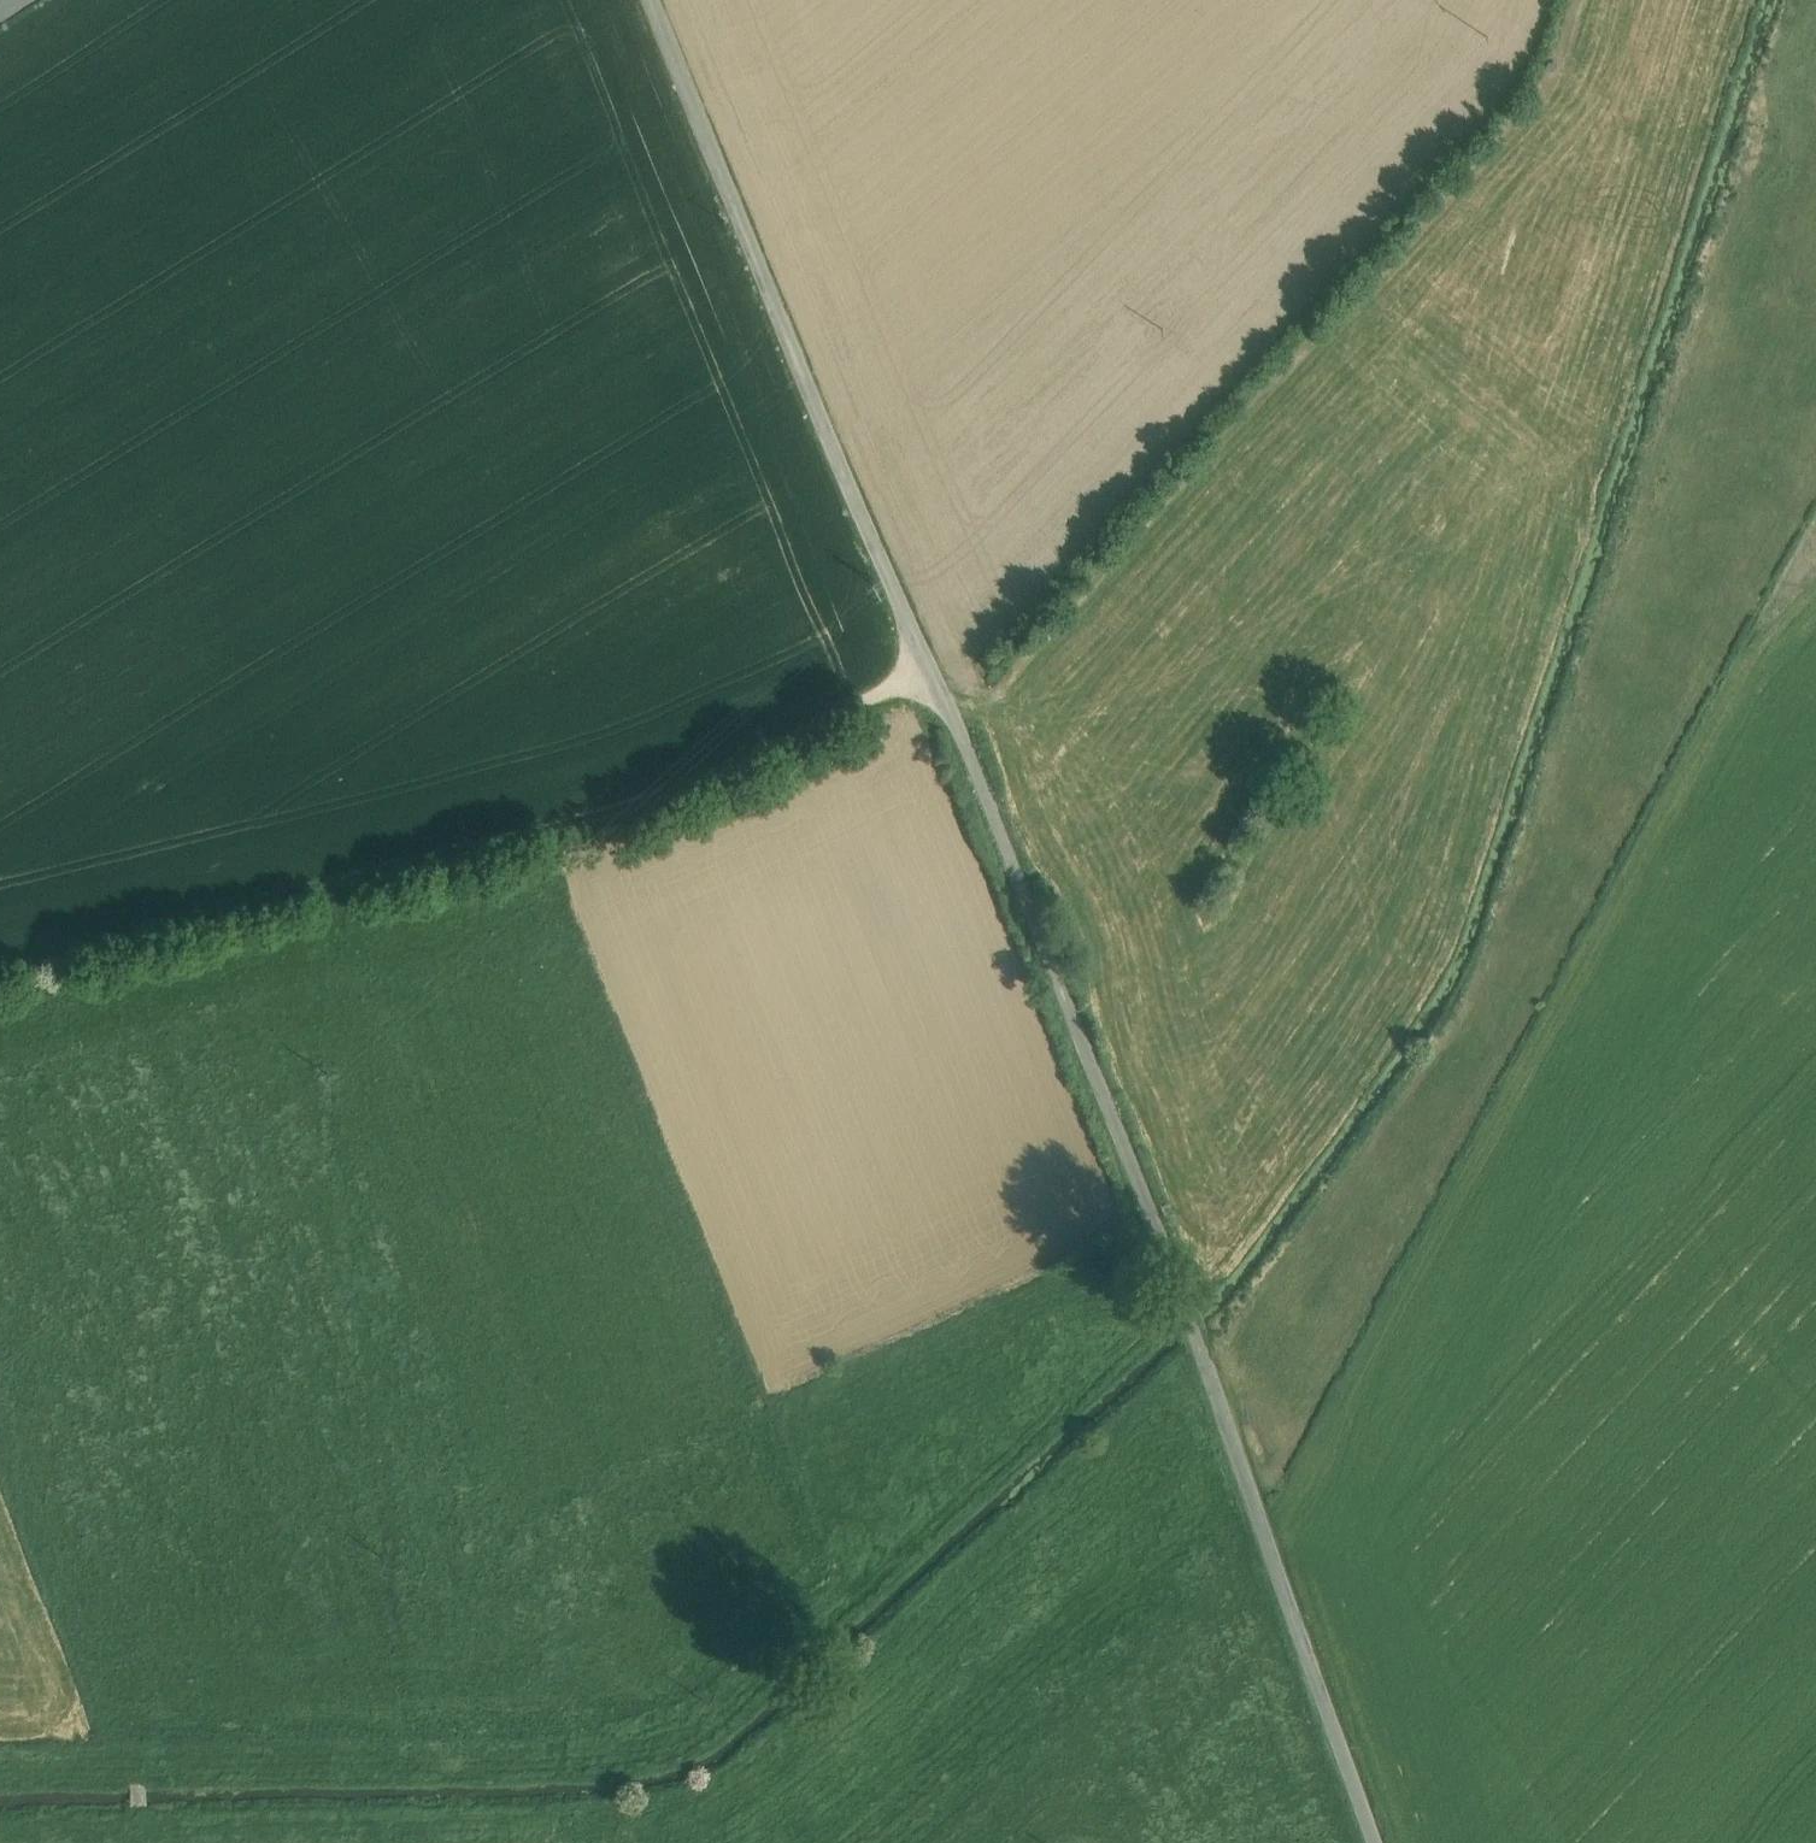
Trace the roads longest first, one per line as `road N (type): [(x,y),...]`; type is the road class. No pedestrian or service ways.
road 1 (unclassified): [(652,0),(935,672),(1197,1336),(1377,1842)]
road 2 (track): [(0,966),(615,810),(742,764),(935,672)]

